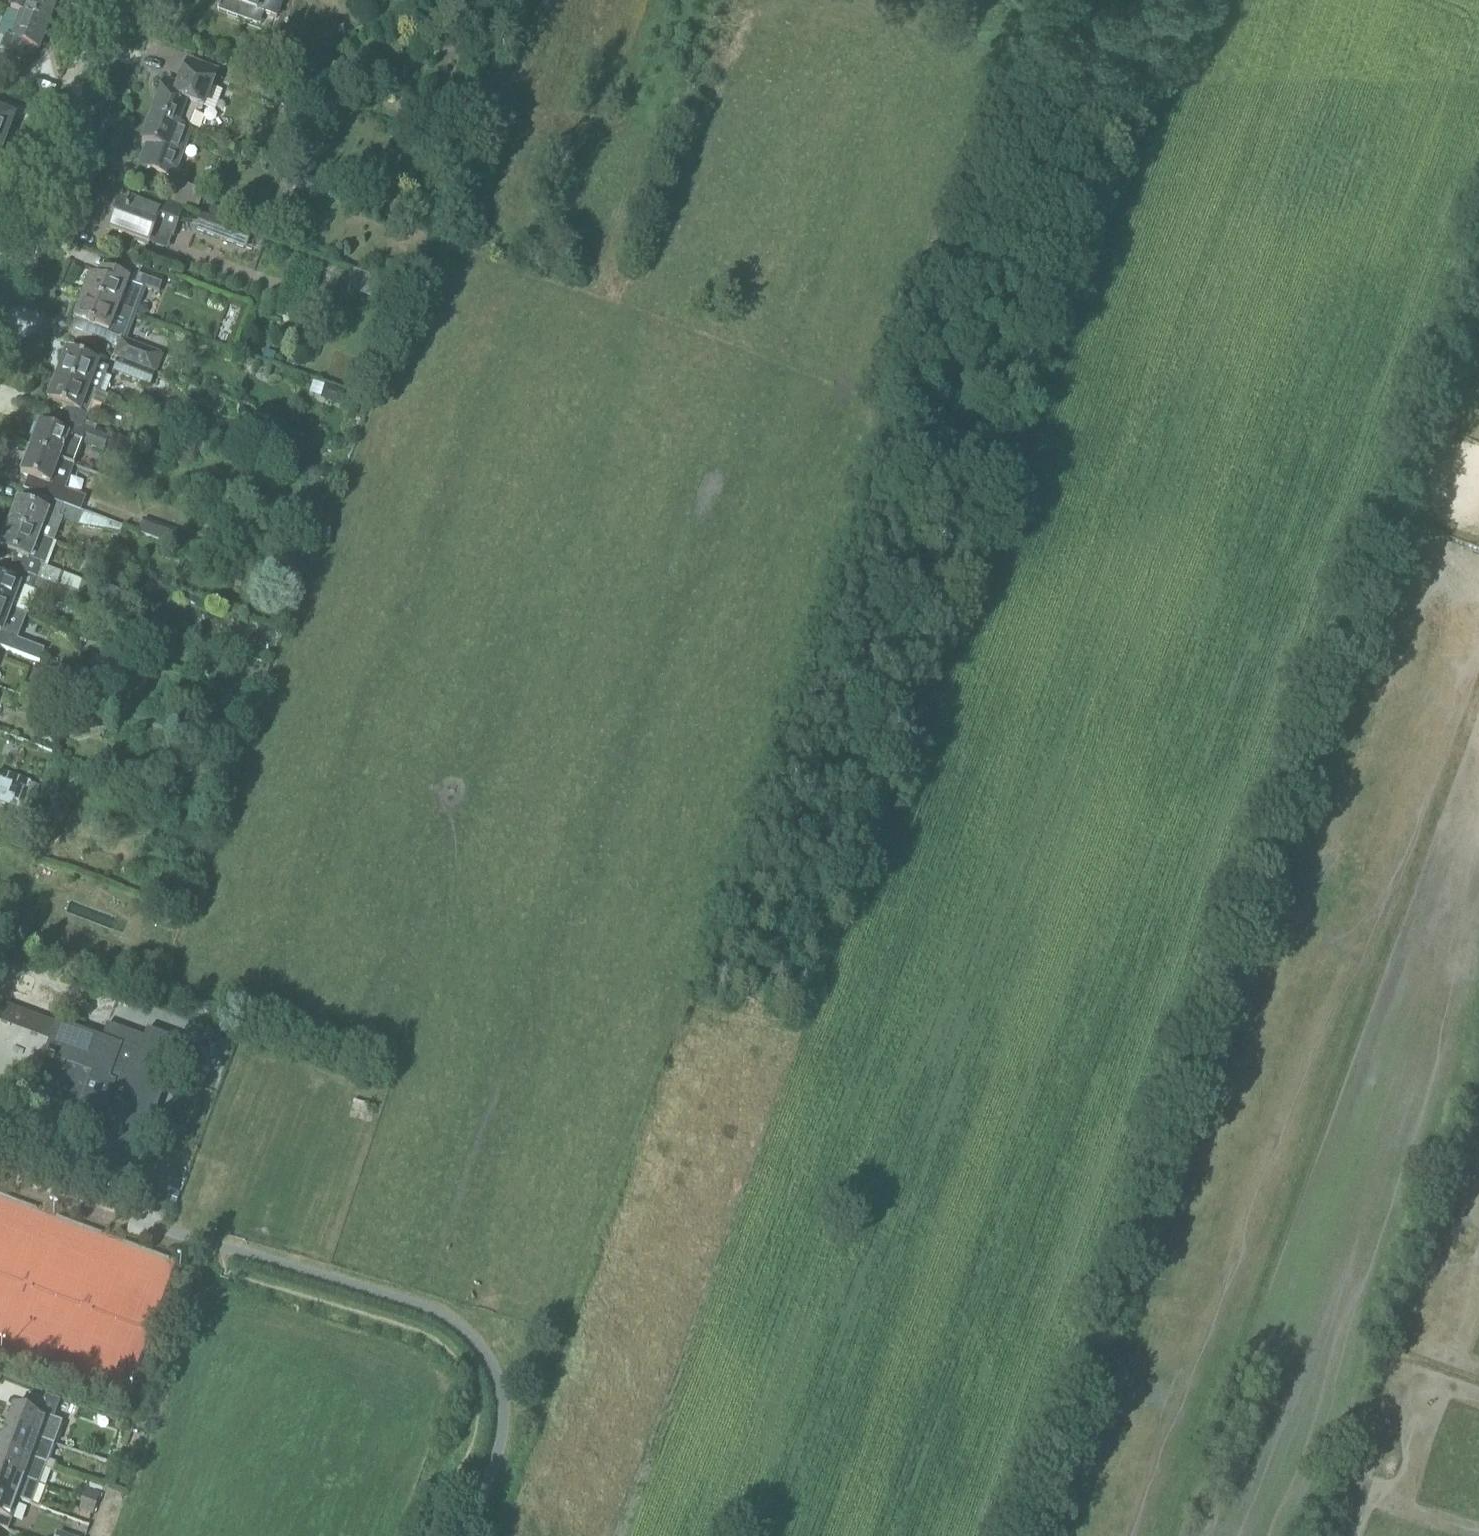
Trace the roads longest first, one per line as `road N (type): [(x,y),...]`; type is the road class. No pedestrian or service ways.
road 1 (residential): [(0,310),(118,0)]

